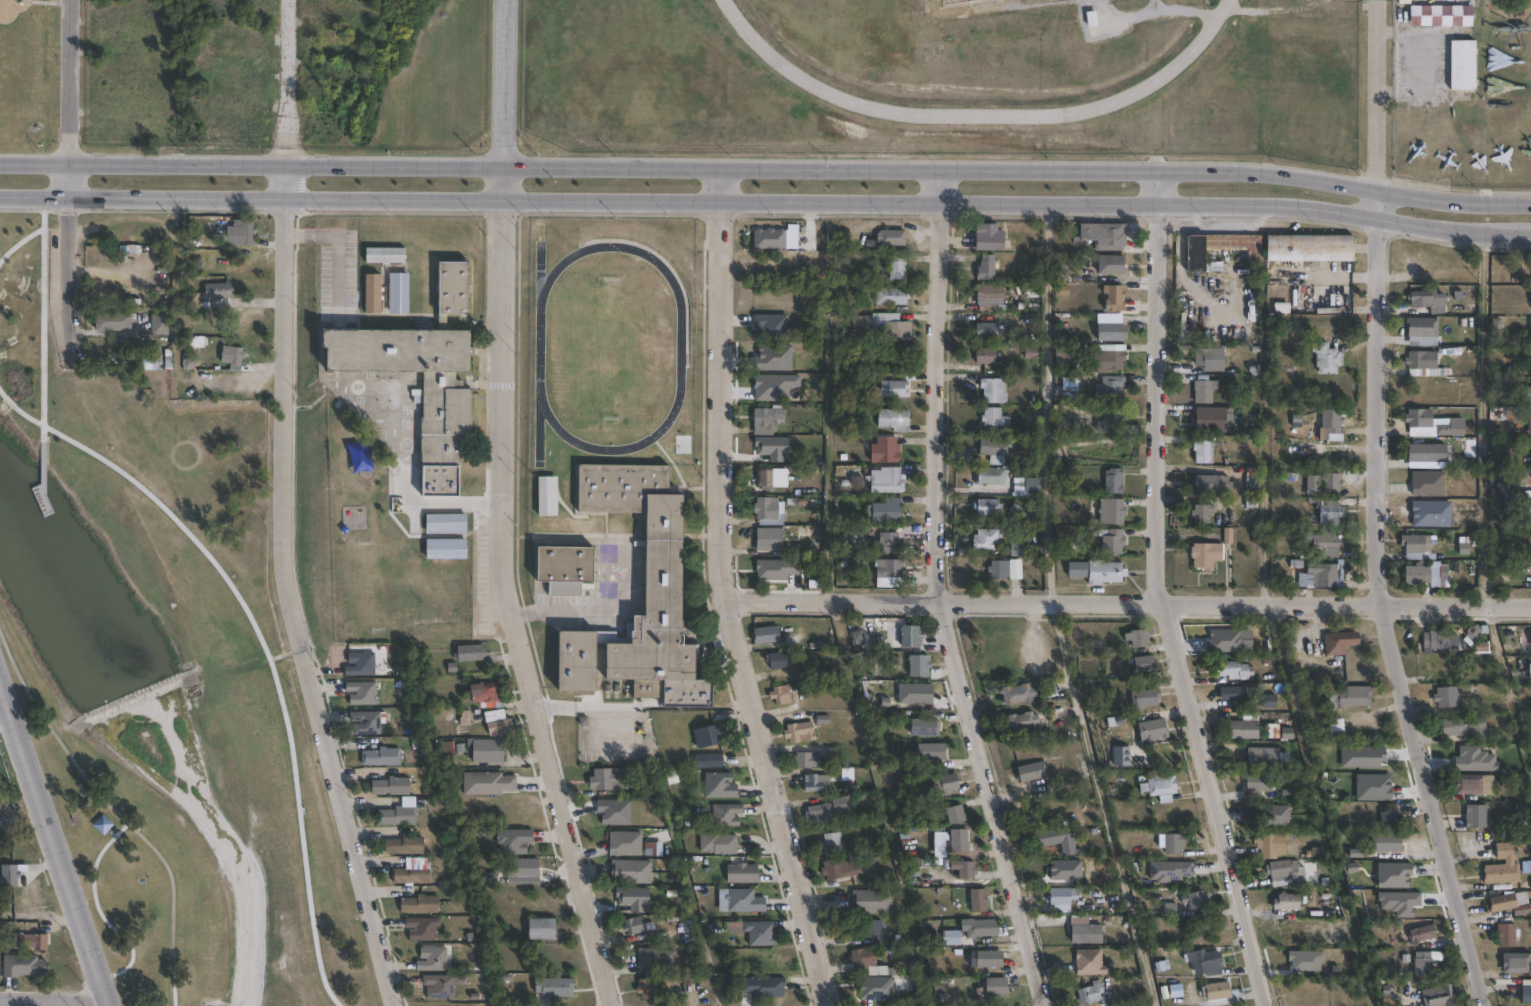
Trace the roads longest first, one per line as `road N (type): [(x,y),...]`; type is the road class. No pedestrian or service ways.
road 1 (secondary): [(1530,203),(1418,197),(1261,168),(0,157)]
road 2 (secondary): [(0,195),(1262,205),(1477,238),(1526,238)]
road 3 (residential): [(614,1005),(500,560),(504,0)]
road 4 (residential): [(833,1005),(726,612),(725,167)]
road 5 (residential): [(1045,1005),(936,600),(938,168)]
road 6 (residential): [(1267,1005),(1160,602),(1154,169)]
road 7 (residential): [(1484,1005),(1384,605),(1377,190)]
road 8 (residential): [(1530,606),(725,600)]
road 9 (residential): [(394,1005),(282,575)]
road 10 (residential): [(282,575),(285,198)]
road 11 (secondary): [(113,1005),(0,679)]
road 12 (residential): [(285,198),(292,0)]
road 13 (residential): [(75,196),(75,0)]
road 14 (residential): [(1377,190),(1378,0)]
road 15 (residential): [(81,367),(75,196)]

